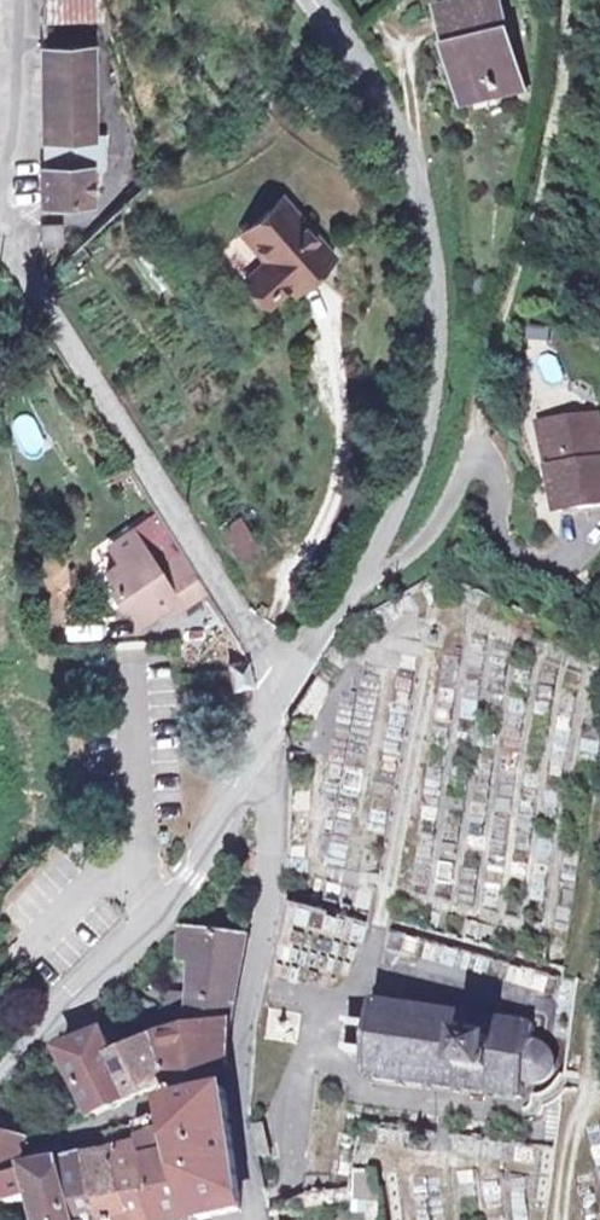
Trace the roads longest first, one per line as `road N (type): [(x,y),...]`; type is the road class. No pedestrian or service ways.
road 1 (unclassified): [(312,0),(379,102),(408,184),(426,264),(431,386),(421,446),(369,574),(262,707)]
road 2 (residential): [(2,205),(17,270),(251,671),(262,707)]
road 3 (track): [(599,809),(579,951),(586,991),(582,1096),(570,1117),(555,1219)]
road 4 (residential): [(0,1076),(189,873),(241,754)]
road 5 (residential): [(241,754),(254,768),(261,824),(228,1073)]
road 6 (residential): [(28,1147),(228,1073)]
road 7 (residential): [(17,0),(2,205)]
road 8 (residential): [(228,1073),(250,1219)]

